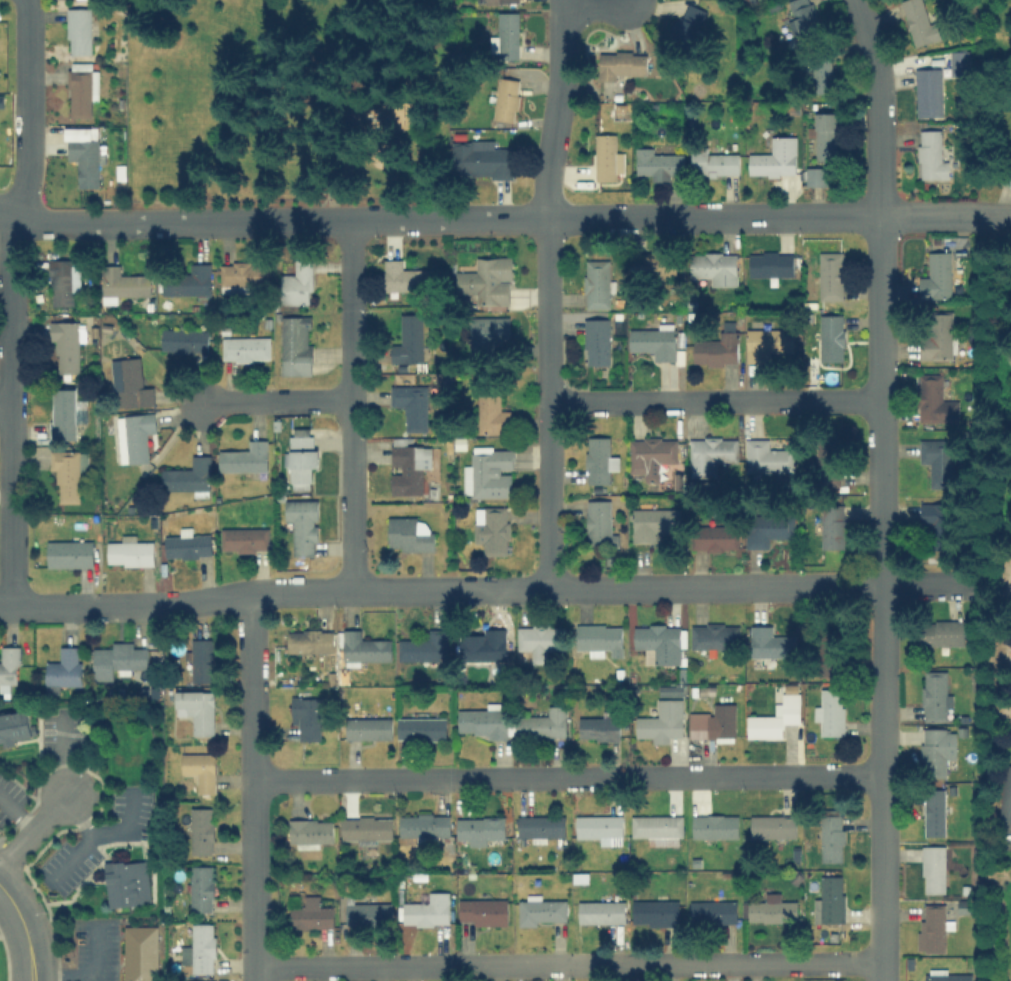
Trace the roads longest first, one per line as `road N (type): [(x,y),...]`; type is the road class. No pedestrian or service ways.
road 1 (residential): [(0,207),(73,219),(351,221),(1010,214)]
road 2 (residential): [(881,980),(877,89),(853,0)]
road 3 (residential): [(0,607),(187,605),(277,589),(973,584)]
road 4 (residential): [(252,781),(881,775)]
road 5 (residential): [(253,969),(881,965)]
road 6 (residential): [(10,607),(9,235),(27,172),(24,0)]
road 7 (residential): [(550,588),(547,218),(560,0)]
road 8 (residential): [(253,980),(249,596)]
road 9 (residential): [(351,590),(351,221)]
road 10 (residential): [(549,397),(879,398)]
road 11 (residential): [(204,402),(349,401)]

